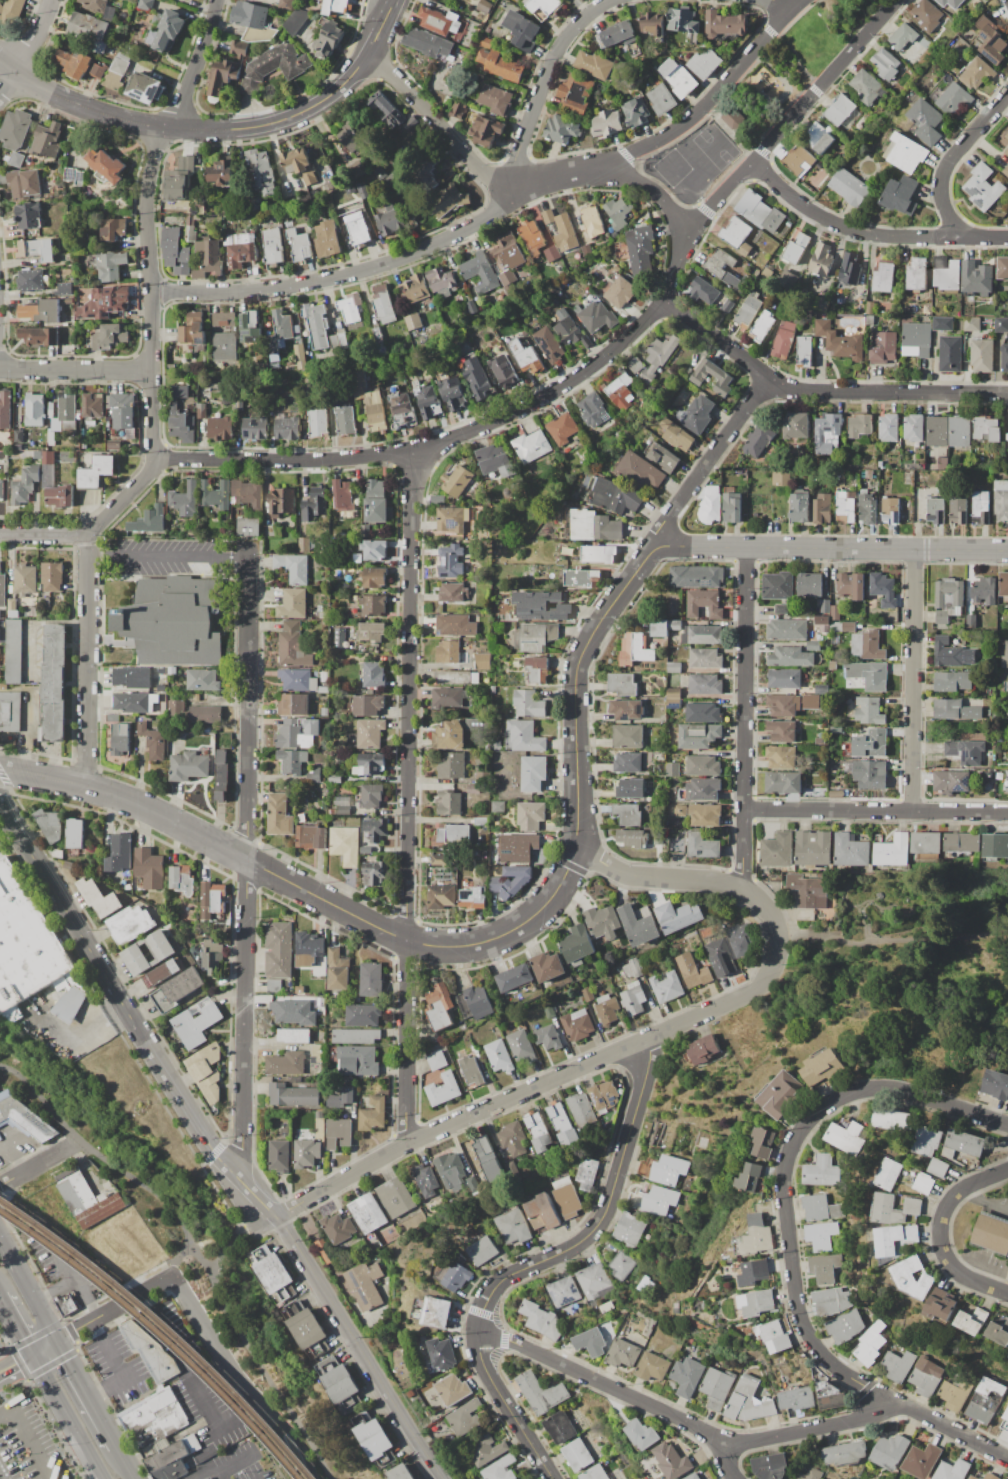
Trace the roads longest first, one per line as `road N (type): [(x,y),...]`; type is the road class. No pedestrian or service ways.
road 1 (residential): [(0,771),(146,805),(408,941),(452,948),(494,939),(535,916),(562,883),(578,831),(576,675),(609,608),(654,546)]
road 2 (residential): [(155,457),(314,461),(411,450),(537,400),(600,360),(663,304),(691,231),(895,0)]
road 3 (residential): [(272,1216),(406,1146),(767,986),(781,925),(764,902),(742,890),(642,880),(575,850)]
road 4 (residential): [(86,787),(88,537),(149,474),(155,457),(146,194),(155,148),(183,94),(213,0)]
road 5 (residential): [(149,294),(320,281),(443,240),(493,213),(508,186),(607,163),(657,141),(701,110),(802,0)]
road 6 (residential): [(406,1146),(411,450)]
road 7 (residential): [(234,1174),(242,1149),(250,548)]
road 8 (tertiary): [(272,1216),(214,1153),(0,804)]
road 9 (residential): [(663,304),(799,396),(1007,395)]
road 10 (residential): [(654,546),(1007,551)]
road 11 (residential): [(482,1328),(495,1299),(519,1276),(599,1237),(647,1088),(640,1047)]
road 12 (residential): [(742,890),(746,548)]
road 13 (tertiary): [(442,1478),(272,1216)]
road 14 (residential): [(889,1398),(822,1354),(804,1323),(785,1186),(801,1134)]
road 15 (residential): [(1007,1459),(889,1398),(848,1422),(724,1447)]
road 16 (residential): [(482,1328),(714,1435),(736,1478)]
road 17 (residential): [(750,162),(800,203),(859,234),(1007,238)]
road 18 (residential): [(743,810),(1007,813)]
road 19 (residential): [(912,812),(915,550)]
road 20 (tertiary): [(0,60),(51,94),(126,122),(231,130)]
road 21 (residential): [(303,1478),(175,1280)]
road 22 (residential): [(801,1134),(830,1104),(870,1088),(1007,1124)]
road 23 (tertiary): [(231,130),(308,110),(346,82),(394,0)]
road 24 (residential): [(508,186),(556,52),(583,18),(613,0)]
road 25 (residential): [(654,546),(768,379)]
road 26 (residential): [(508,186),(490,180),(366,54)]
road 27 (residential): [(1007,1294),(964,1277),(949,1262),(941,1233),(962,1191),(1007,1169)]
road 28 (residential): [(962,239),(941,186),(950,159),(1007,95)]
road 29 (residential): [(554,1478),(489,1374),(482,1328)]
road 30 (residential): [(37,1358),(175,1280)]
road 31 (residential): [(0,370),(151,371)]
road 32 (primary): [(37,1358),(105,1478)]
road 33 (primary): [(62,1343),(0,1232)]

